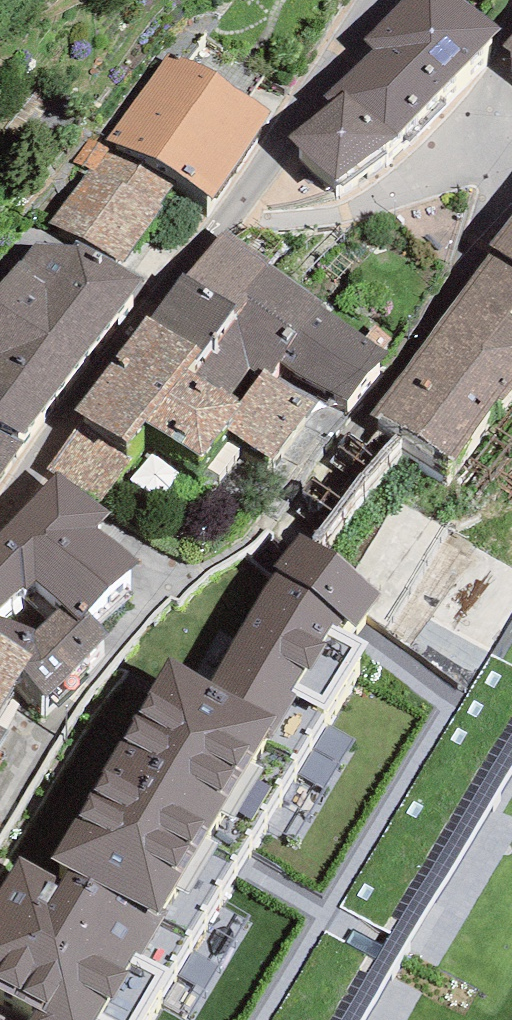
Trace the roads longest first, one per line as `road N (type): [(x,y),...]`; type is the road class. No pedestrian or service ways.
road 1 (residential): [(0,507),(159,280),(240,205),(375,0)]
road 2 (residential): [(511,181),(313,464)]
road 3 (residential): [(494,146),(377,207),(270,225)]
road 4 (residential): [(511,26),(484,110),(494,146)]

